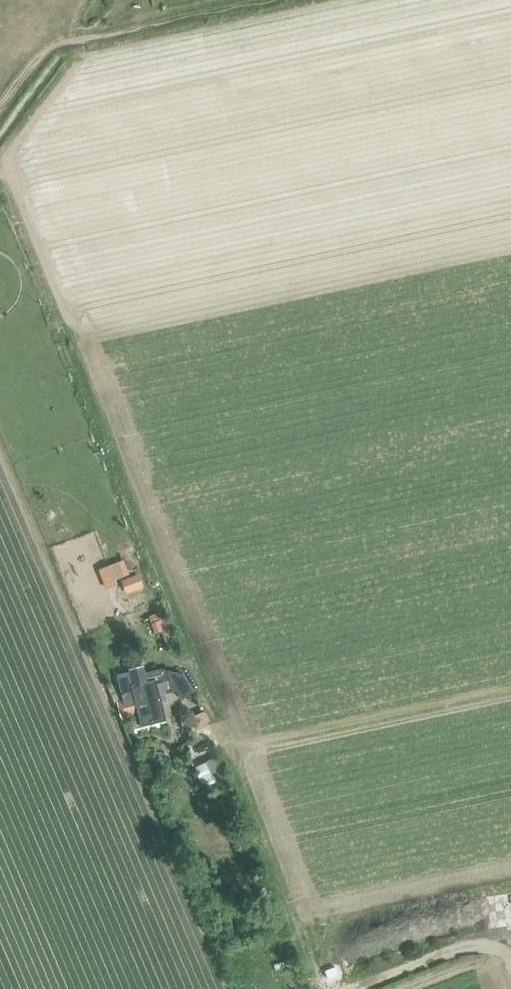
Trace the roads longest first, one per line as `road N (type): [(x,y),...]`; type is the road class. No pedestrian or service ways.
road 1 (track): [(329,988),(245,745),(510,691)]
road 2 (track): [(249,0),(60,39),(0,111)]

